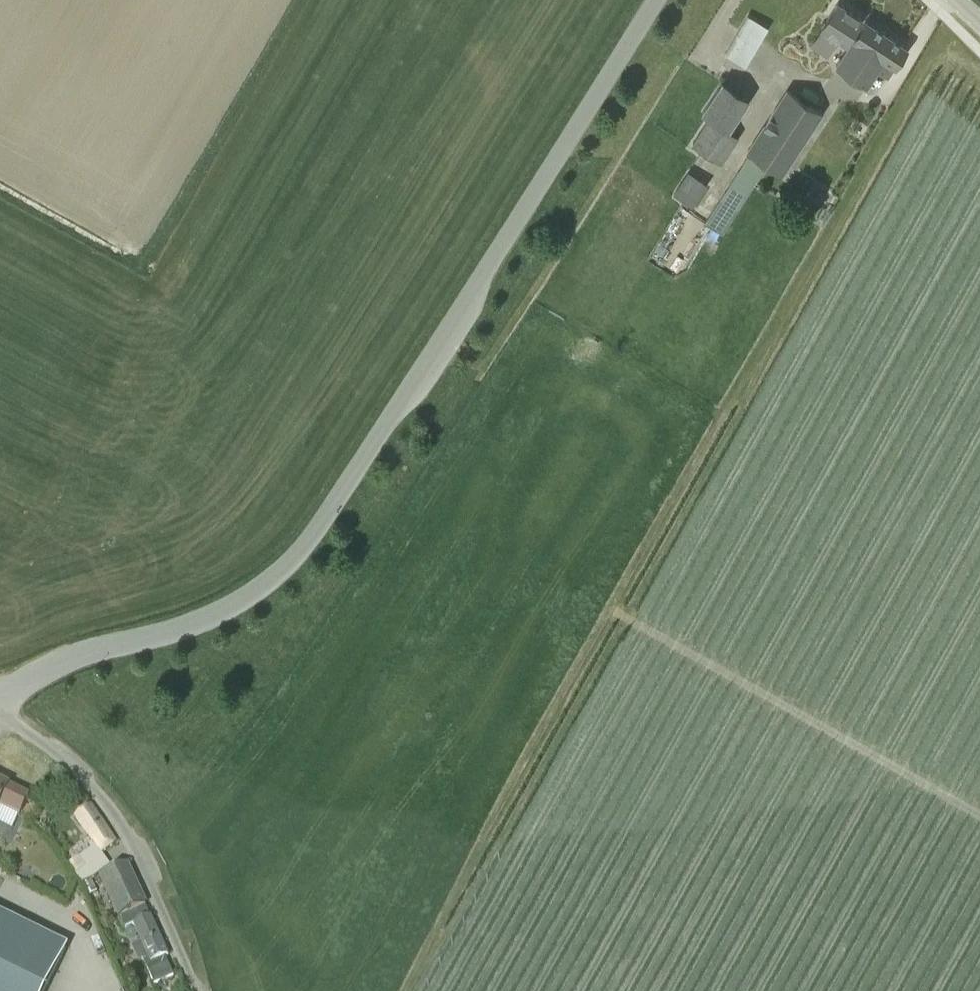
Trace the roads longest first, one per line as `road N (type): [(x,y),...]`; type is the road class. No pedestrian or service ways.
road 1 (unclassified): [(656,0),(327,518),(283,571),(219,613),(68,658),(0,697)]
road 2 (residential): [(196,990),(113,812),(68,763),(0,714)]

